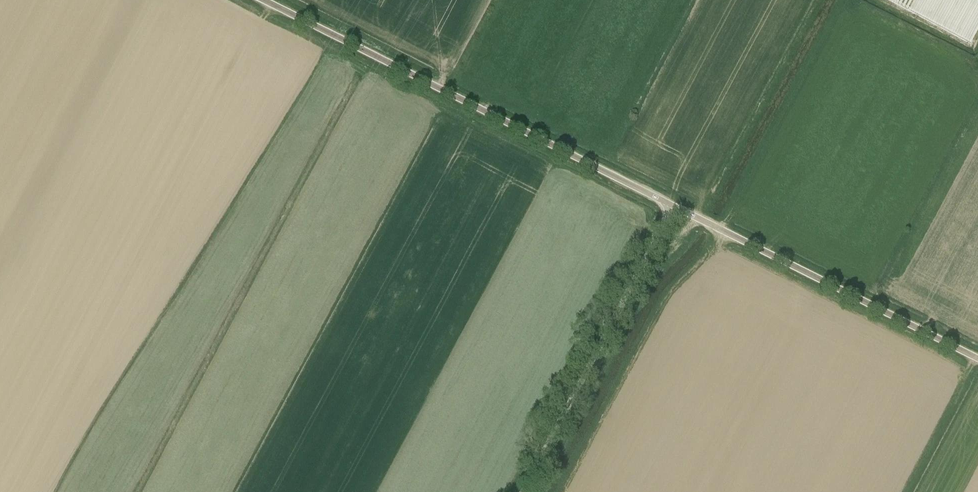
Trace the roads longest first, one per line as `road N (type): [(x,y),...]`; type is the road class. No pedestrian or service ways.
road 1 (motorway): [(454,83),(201,491)]
road 2 (unclassified): [(671,205),(262,0)]
road 3 (motorway): [(347,308),(597,0)]
road 4 (motorway): [(347,308),(539,0)]
road 5 (unclassified): [(977,359),(671,205)]
road 6 (unclassified): [(523,491),(671,205)]
road 7 (motorway): [(231,491),(347,308)]

